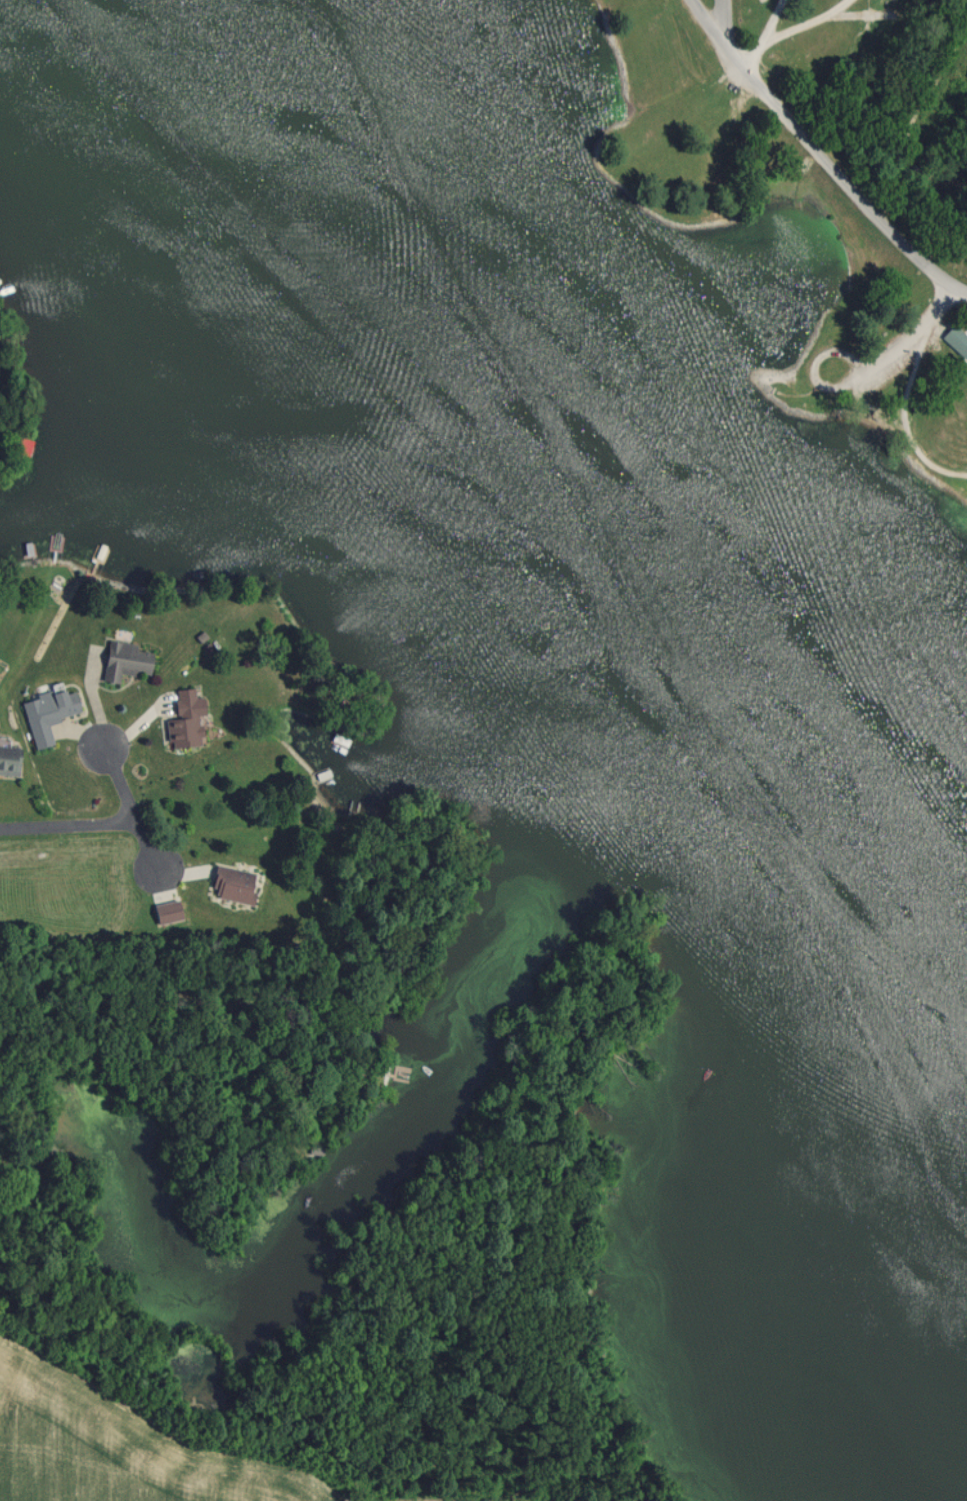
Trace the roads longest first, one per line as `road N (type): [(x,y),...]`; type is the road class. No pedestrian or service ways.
road 1 (residential): [(966,294),(866,202),(694,0)]
road 2 (residential): [(0,826),(139,820)]
road 3 (residential): [(954,285),(928,334),(863,382)]
road 4 (residential): [(107,746),(158,868)]

